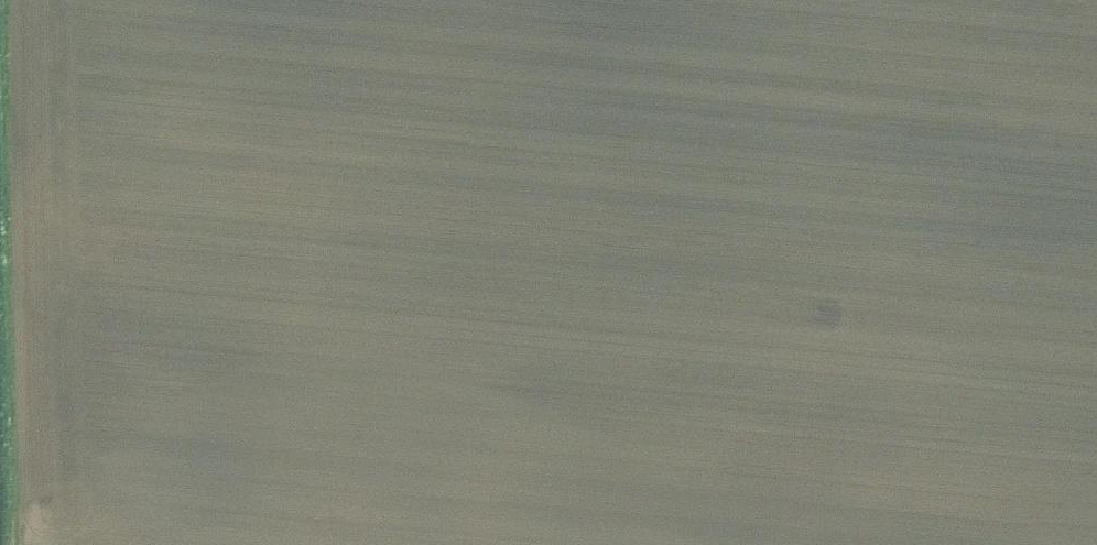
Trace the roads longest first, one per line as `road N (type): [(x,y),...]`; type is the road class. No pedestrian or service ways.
road 1 (track): [(6,544),(2,0)]

